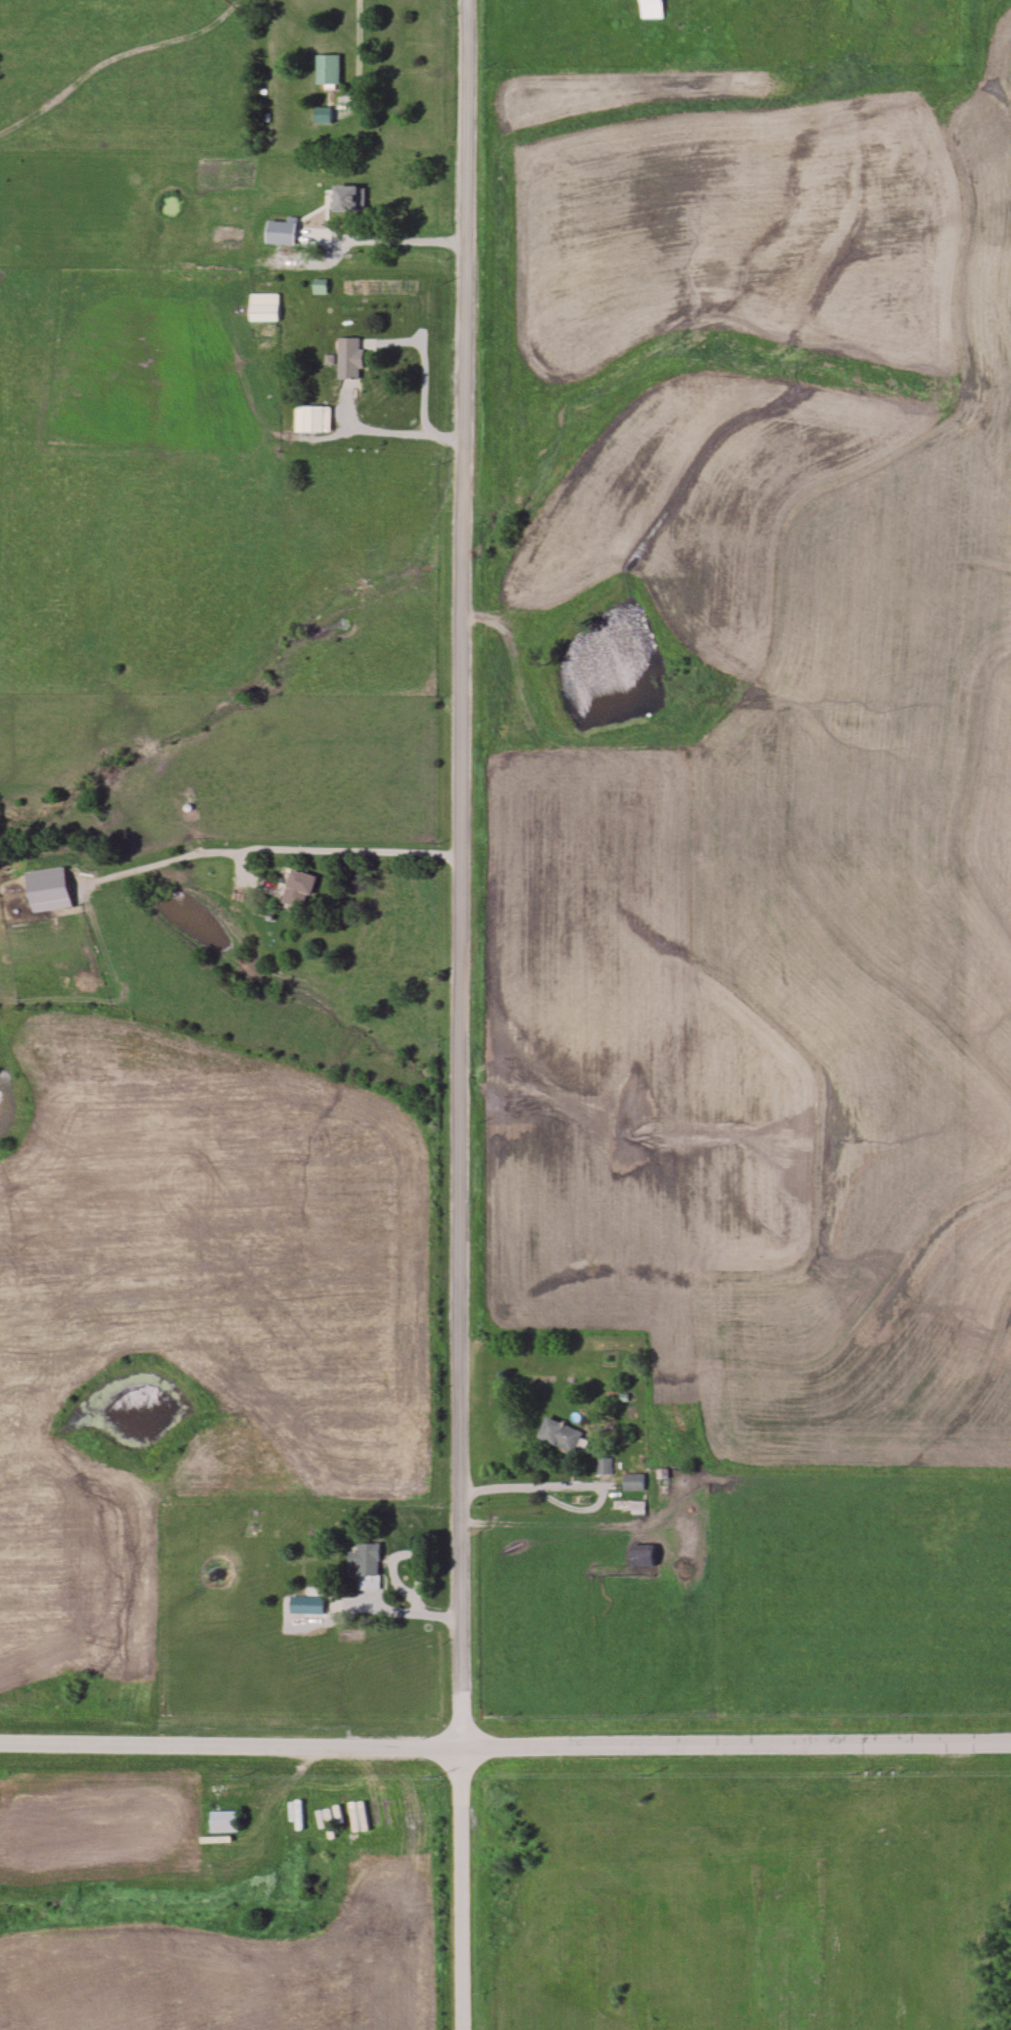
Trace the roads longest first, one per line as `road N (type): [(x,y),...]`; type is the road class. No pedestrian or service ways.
road 1 (residential): [(463,2029),(466,0)]
road 2 (residential): [(460,1747),(1010,1742)]
road 3 (residential): [(460,1747),(0,1741)]
road 4 (residential): [(166,0),(171,140),(66,139)]

